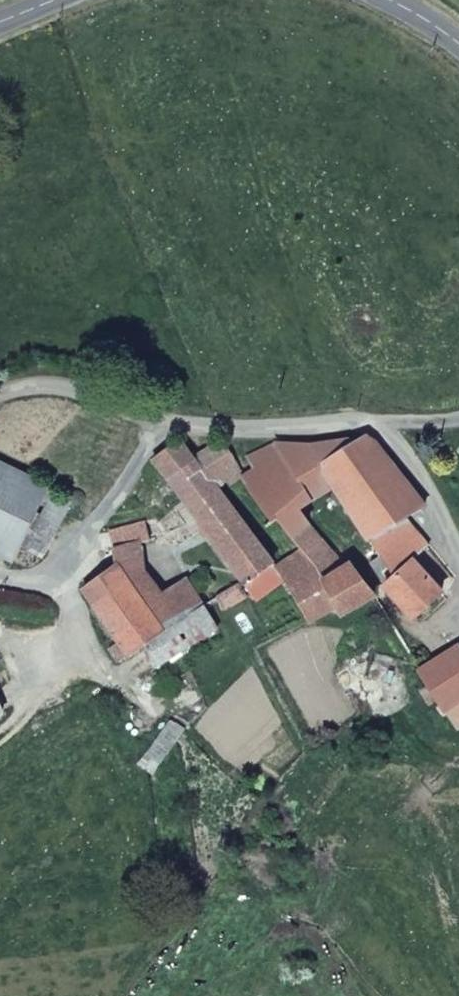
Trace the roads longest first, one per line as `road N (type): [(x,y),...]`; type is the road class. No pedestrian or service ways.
road 1 (unclassified): [(0,396),(73,391),(153,425),(390,429)]
road 2 (residential): [(458,542),(390,429)]

